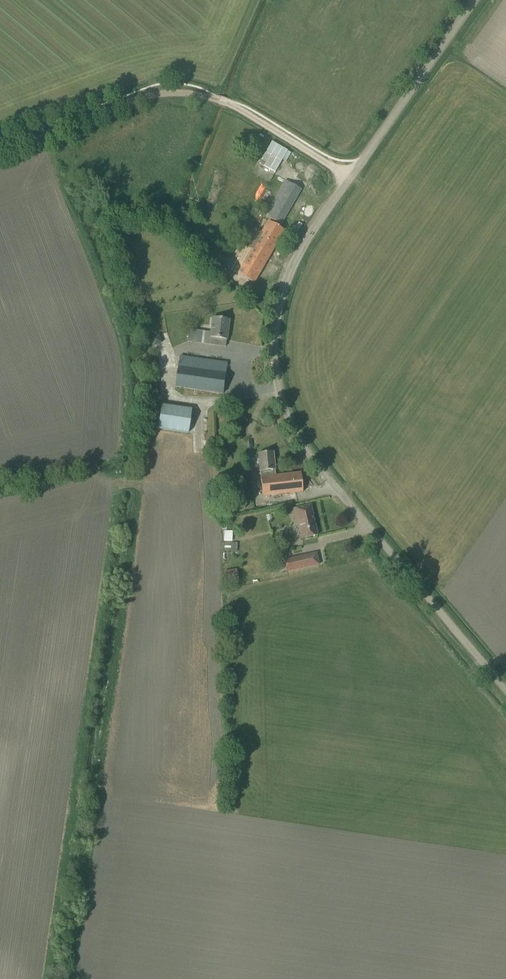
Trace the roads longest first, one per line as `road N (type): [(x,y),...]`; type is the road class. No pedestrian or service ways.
road 1 (unclassified): [(505,691),(305,437),(291,410),(280,344),(298,261),(480,0)]
road 2 (track): [(0,152),(152,95),(193,93),(276,126),(354,174)]

